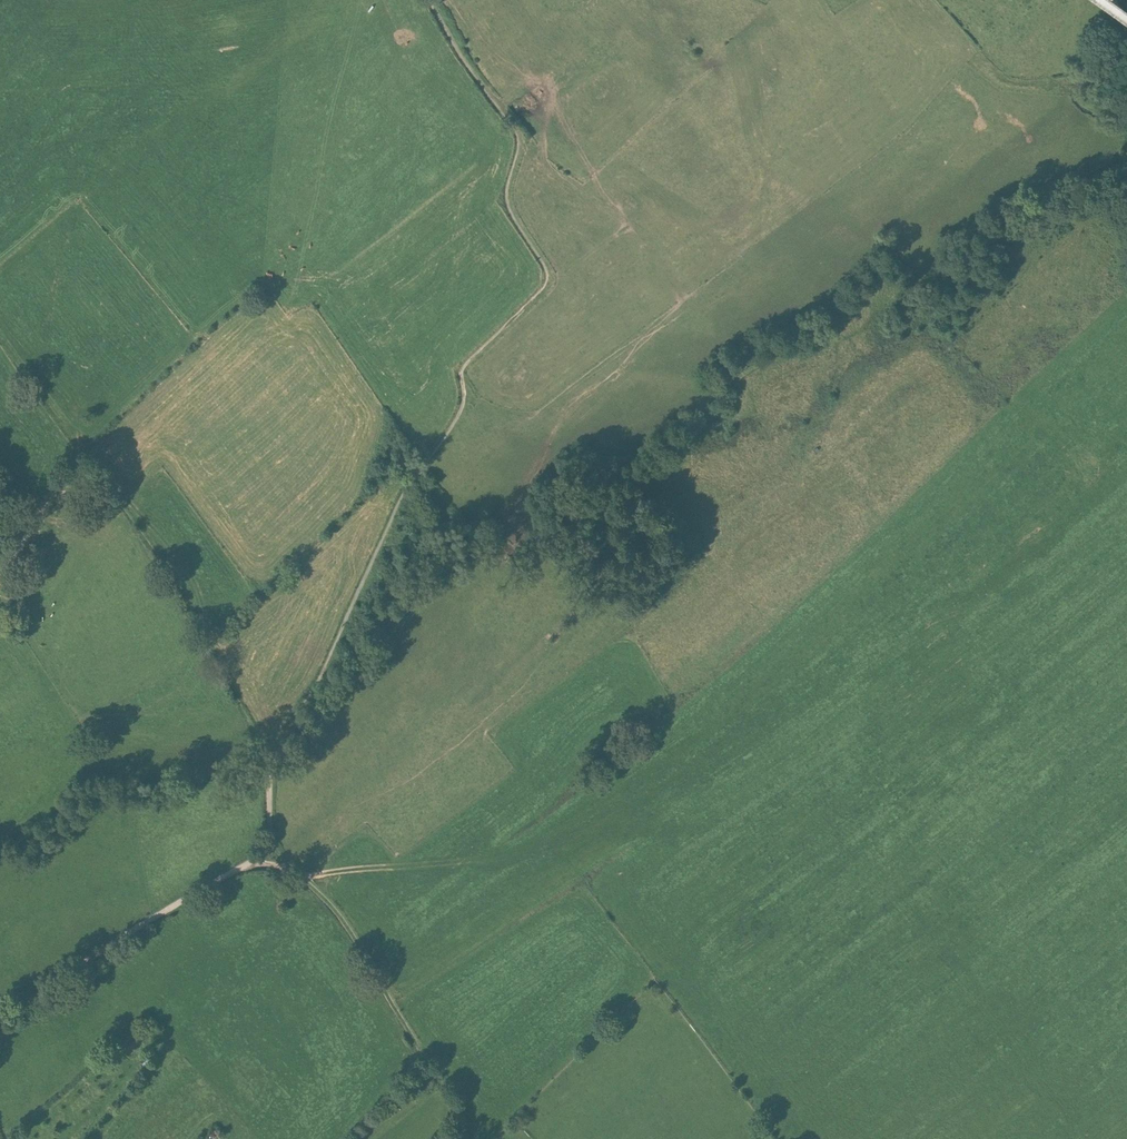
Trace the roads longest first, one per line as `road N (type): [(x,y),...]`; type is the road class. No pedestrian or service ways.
road 1 (track): [(429,0),(519,139),(506,196),(547,276),(464,366),(457,417),(401,497),(315,690),(274,746),(272,780)]
road 2 (track): [(272,780),(270,847),(259,858),(0,1016)]
road 3 (track): [(270,847),(339,919),(415,1050)]
road 4 (track): [(0,575),(82,449)]

